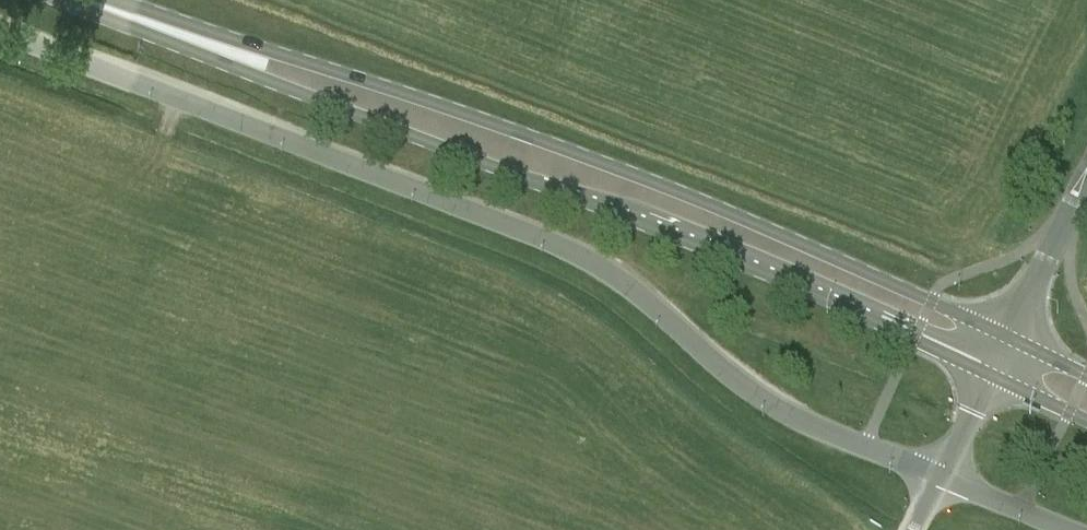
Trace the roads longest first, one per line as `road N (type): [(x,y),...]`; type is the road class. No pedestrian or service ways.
road 1 (unclassified): [(940,480),(768,403),(617,277),(551,242),(0,31)]
road 2 (primary): [(1009,339),(623,171),(277,53),(95,3)]
road 3 (primary): [(95,3),(264,79),(745,266),(991,375)]
road 4 (unclassified): [(1009,339),(1086,181)]
road 5 (unclassified): [(1062,529),(940,480)]

